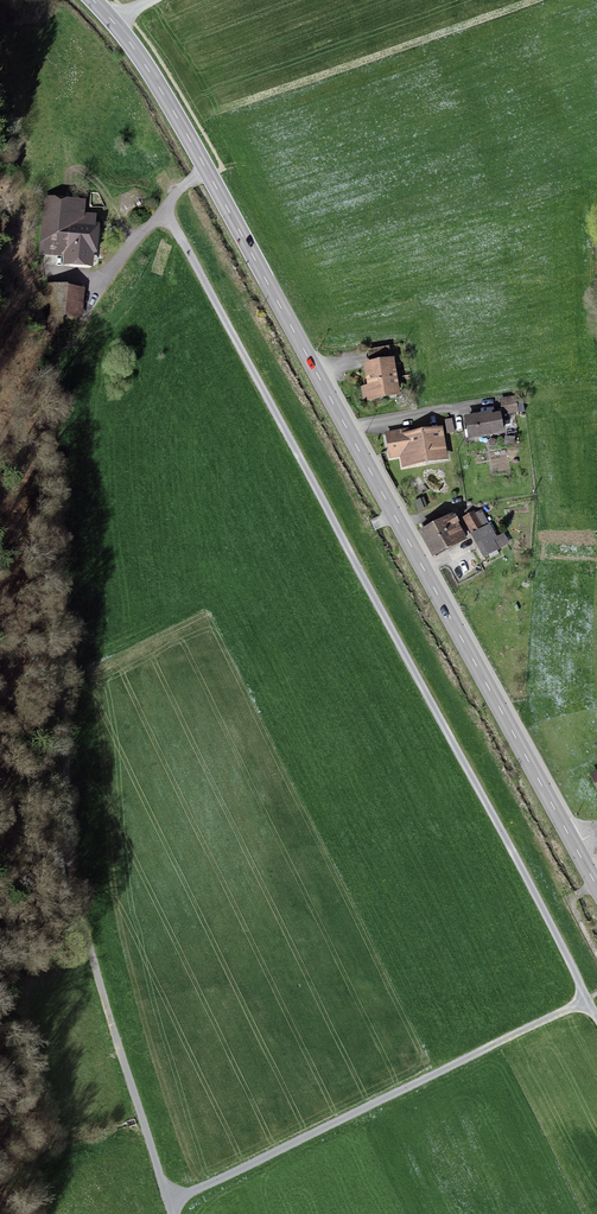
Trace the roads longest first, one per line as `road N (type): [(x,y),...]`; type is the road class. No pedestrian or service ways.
road 1 (unclassified): [(209,172),(181,185),(168,213),(596,1016)]
road 2 (secondary): [(209,172),(574,847)]
road 3 (track): [(171,1201),(587,998)]
road 4 (track): [(108,1006),(66,871),(62,722),(11,670),(0,617)]
road 5 (track): [(108,1006),(171,1201)]
road 6 (secondary): [(114,22),(209,172)]

